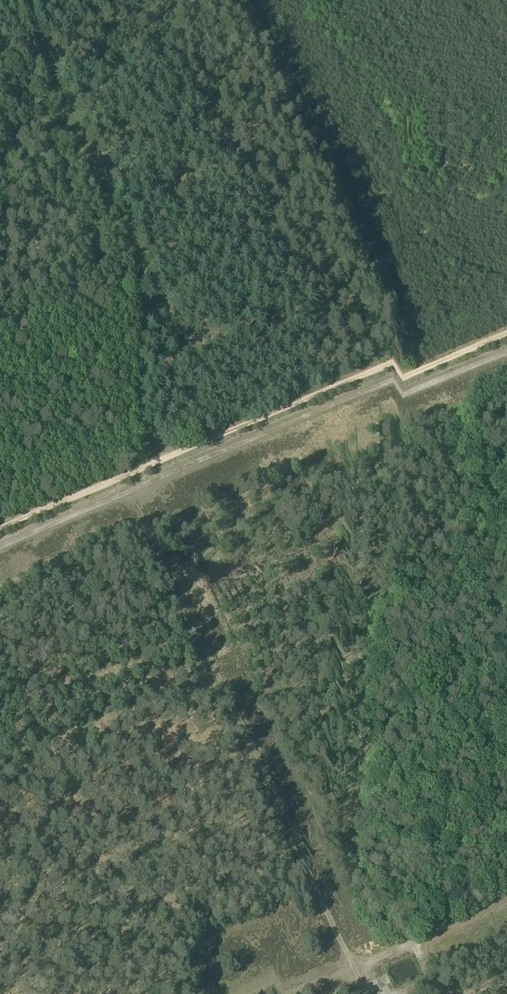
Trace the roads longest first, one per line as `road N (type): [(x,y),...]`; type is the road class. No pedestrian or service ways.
road 1 (track): [(0,550),(506,336)]
road 2 (track): [(0,566),(506,353)]
road 3 (track): [(367,993),(125,514)]
road 4 (track): [(160,481),(136,251),(19,0)]
road 5 (track): [(506,889),(283,993)]

